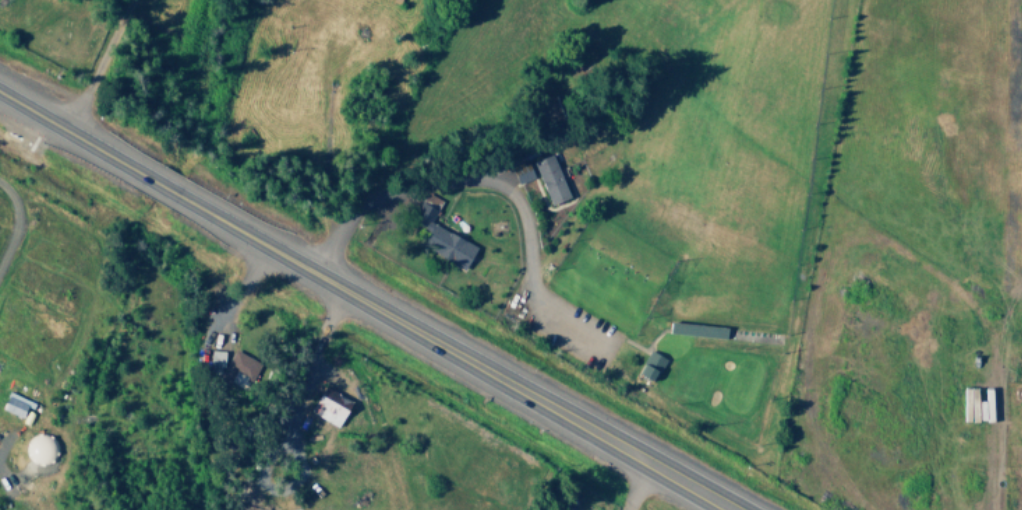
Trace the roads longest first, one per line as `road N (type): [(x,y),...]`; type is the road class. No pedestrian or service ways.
road 1 (trunk): [(0,95),(728,509)]

